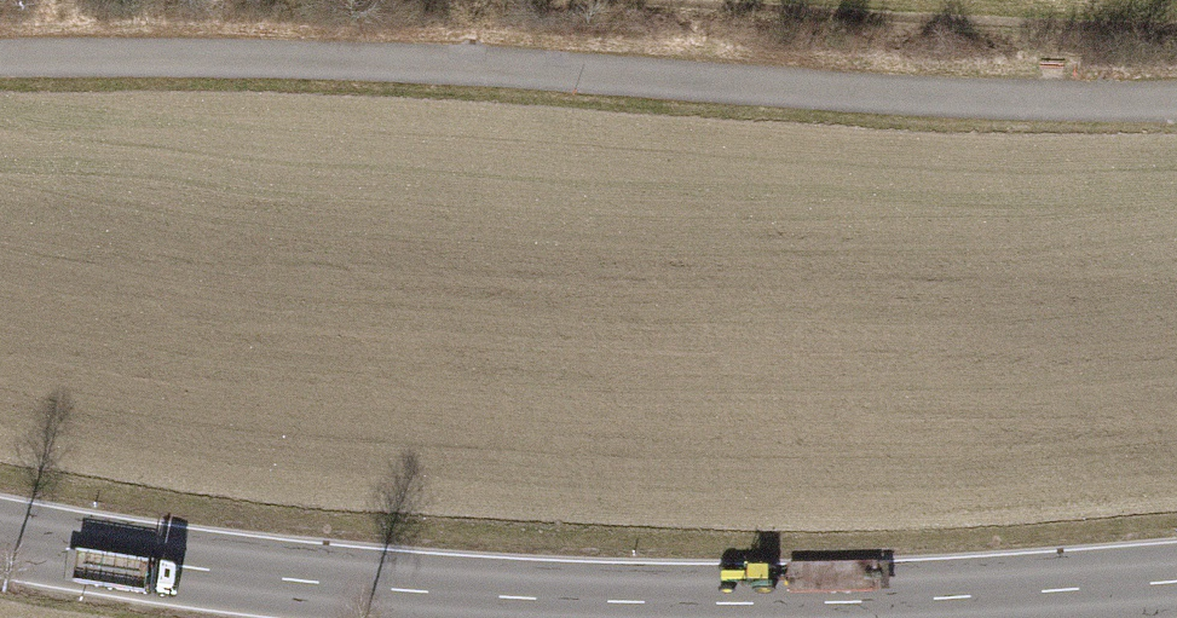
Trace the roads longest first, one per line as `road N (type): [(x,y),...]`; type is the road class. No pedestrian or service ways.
road 1 (secondary): [(1176,589),(790,615),(428,597),(0,538)]
road 2 (track): [(0,68),(281,67),(1176,98)]

